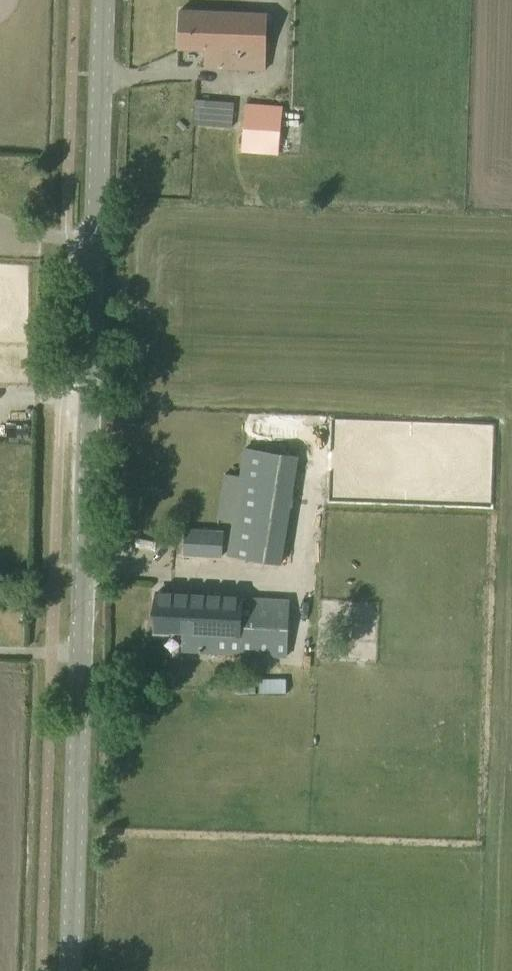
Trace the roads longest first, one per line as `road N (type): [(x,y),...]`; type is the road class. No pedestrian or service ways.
road 1 (secondary): [(70,970),(103,0)]

